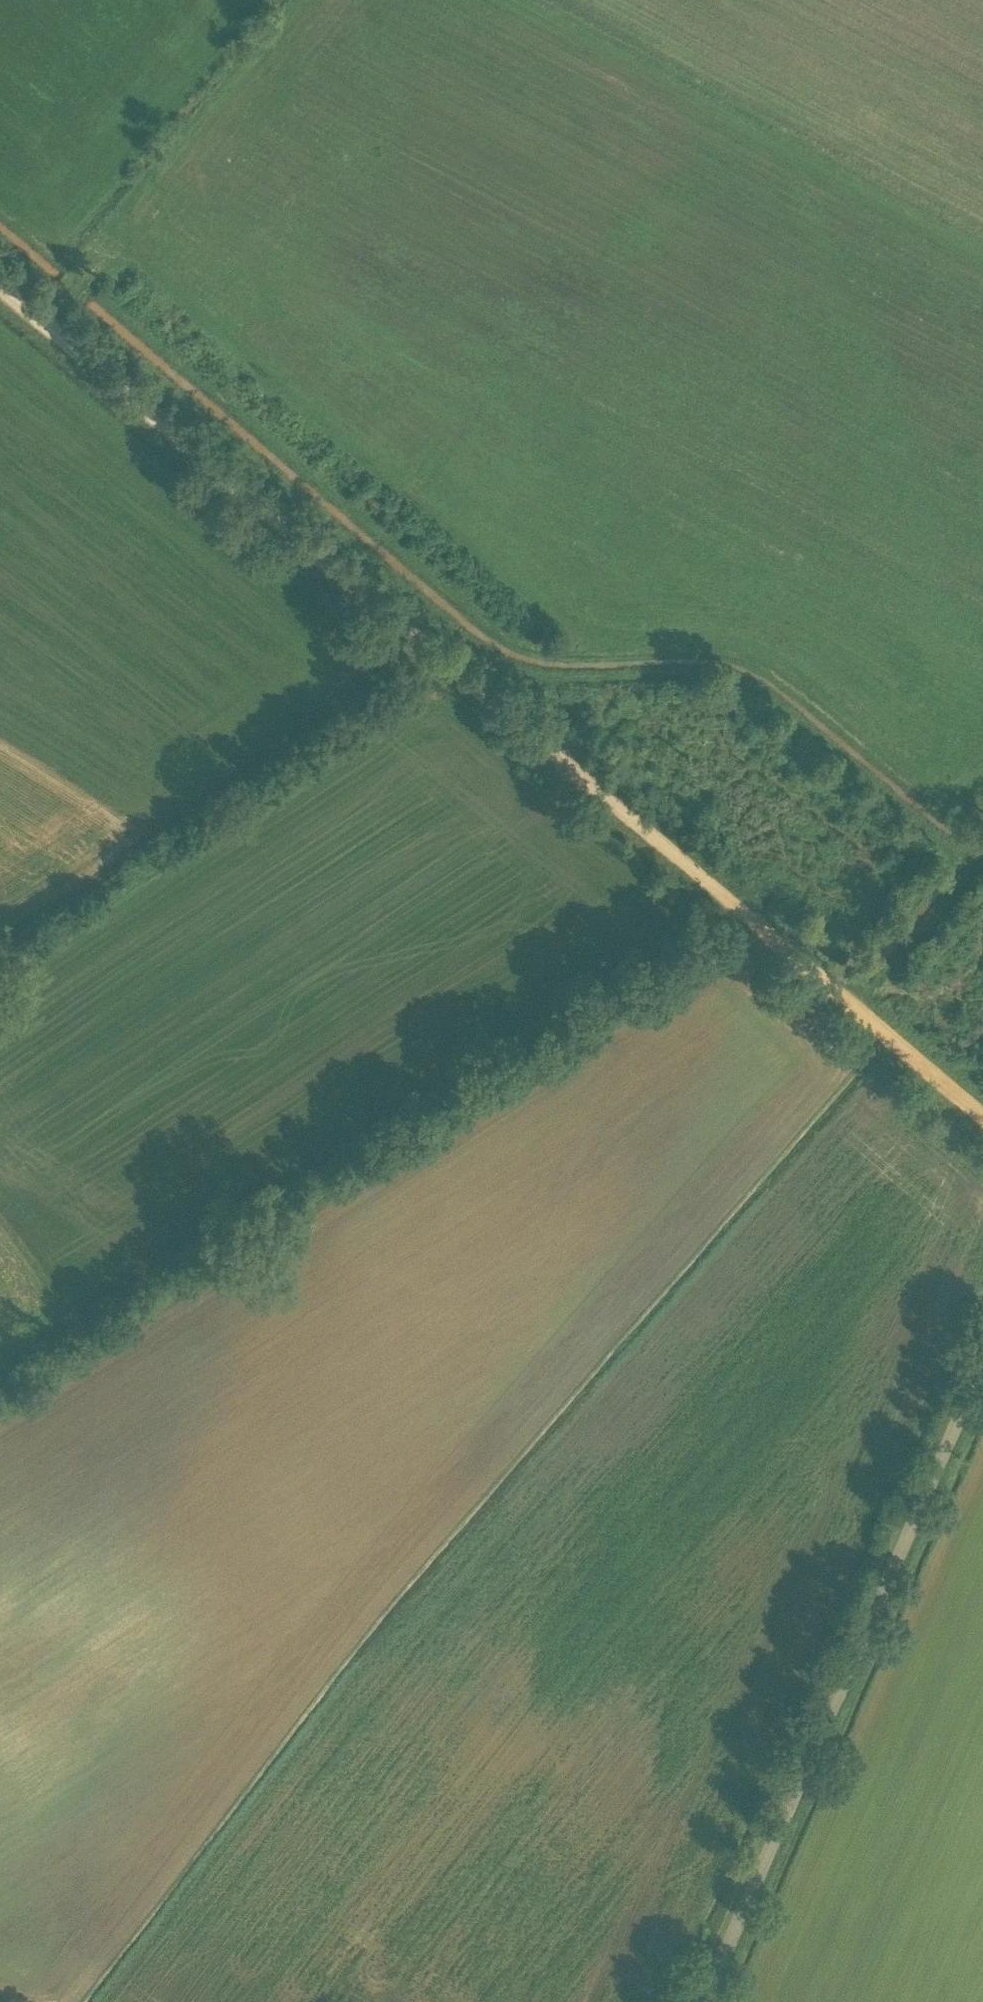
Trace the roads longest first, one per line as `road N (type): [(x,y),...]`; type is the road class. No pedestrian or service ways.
road 1 (track): [(982,1116),(0,277)]
road 2 (unclassified): [(707,2001),(982,1357)]

